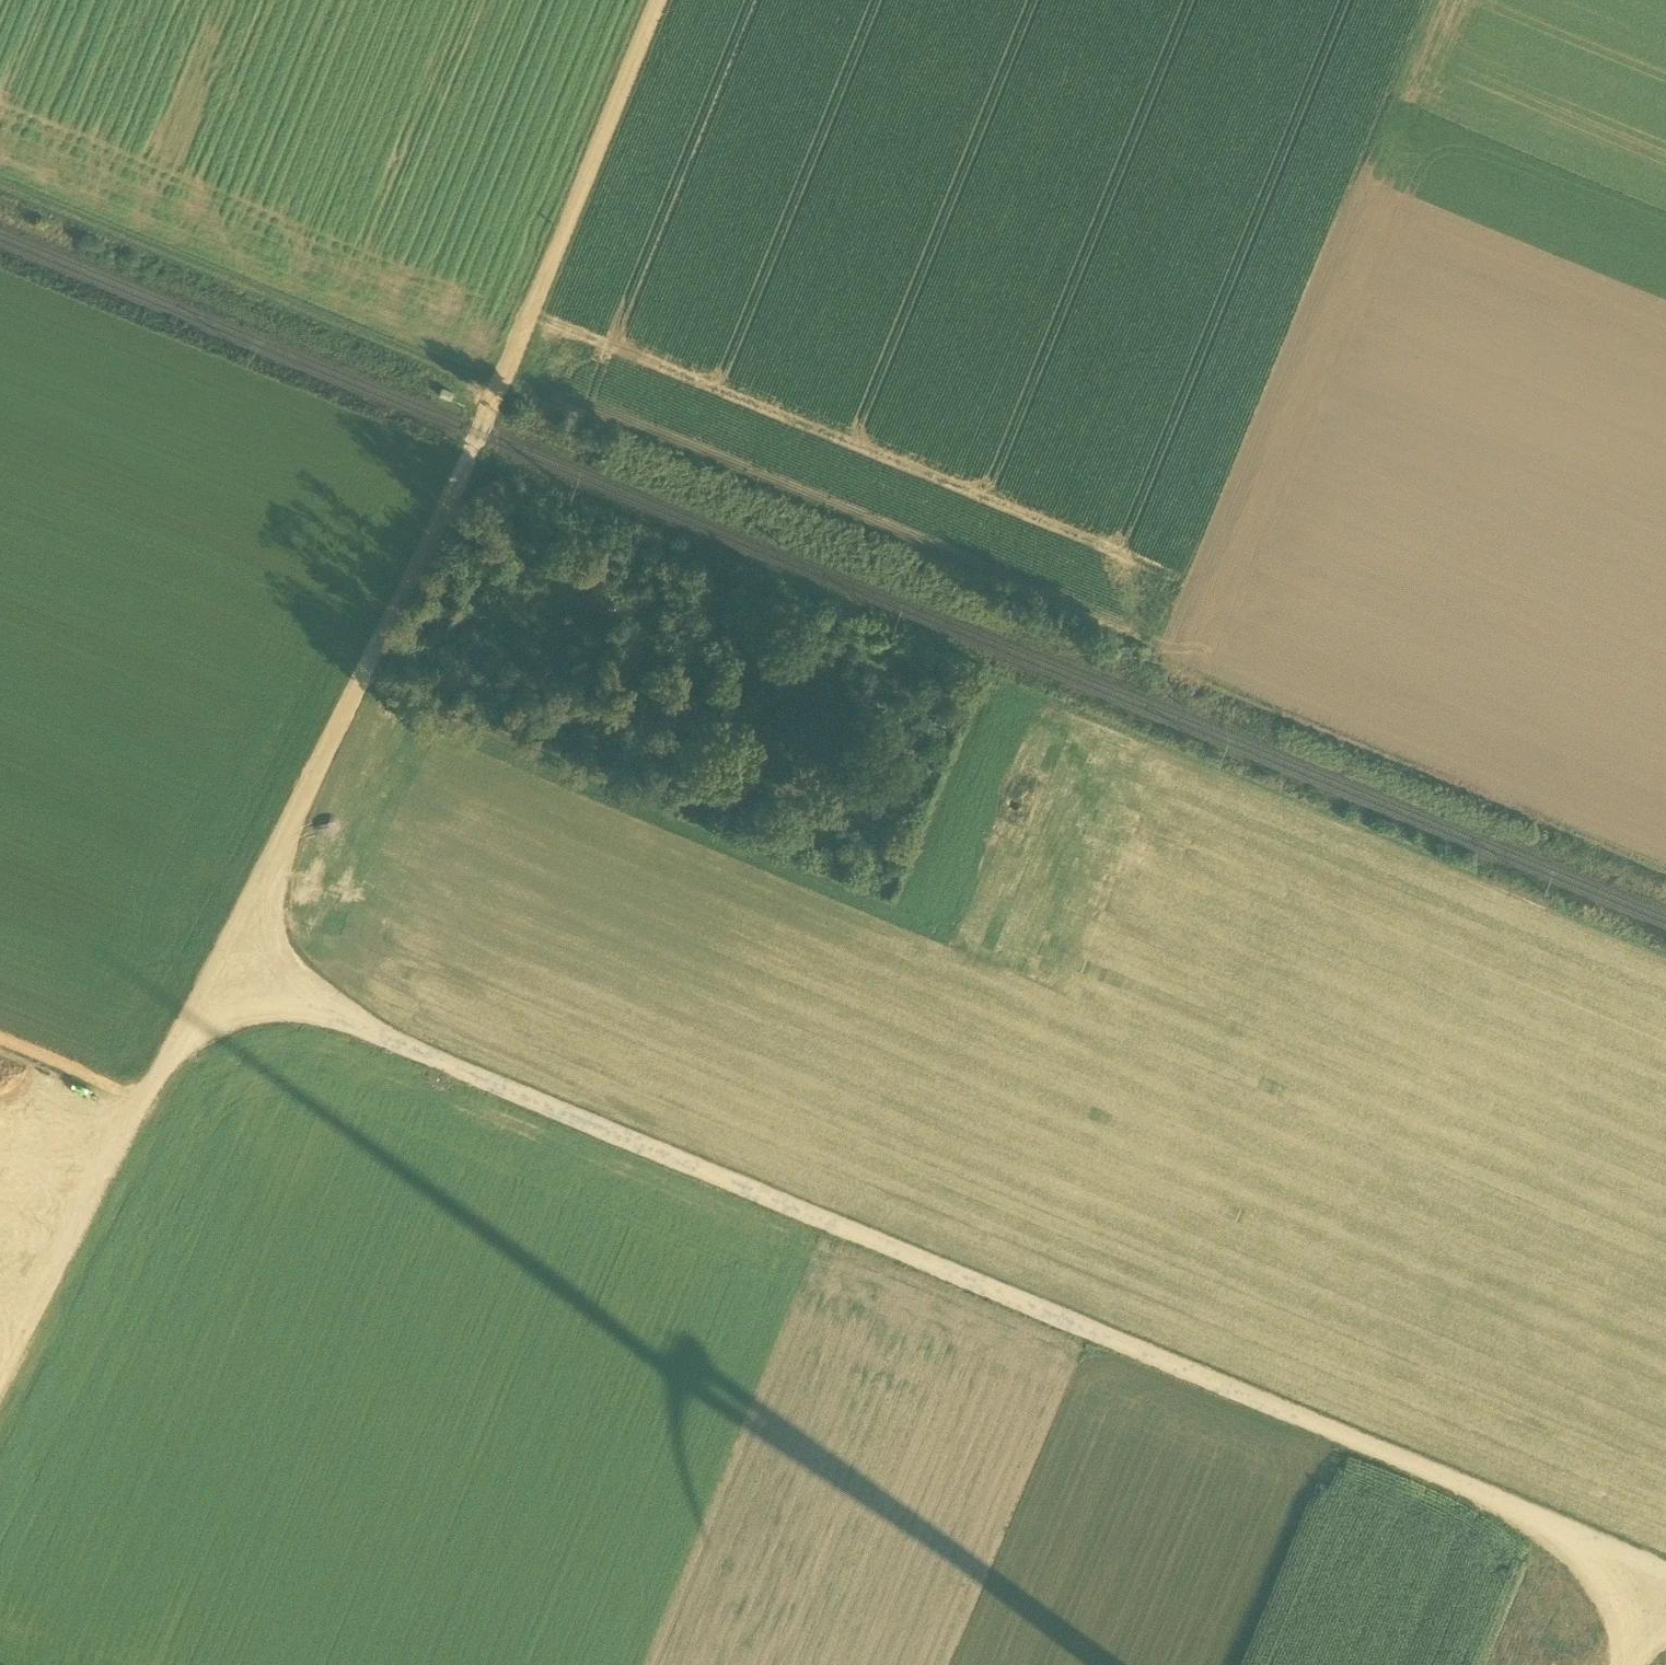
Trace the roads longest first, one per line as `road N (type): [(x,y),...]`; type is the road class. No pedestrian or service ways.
road 1 (track): [(211,967),(1665,1568)]
road 2 (unclassified): [(0,1376),(498,389),(658,0)]
road 3 (track): [(498,389),(0,185)]
road 4 (track): [(0,1039),(143,1098)]

